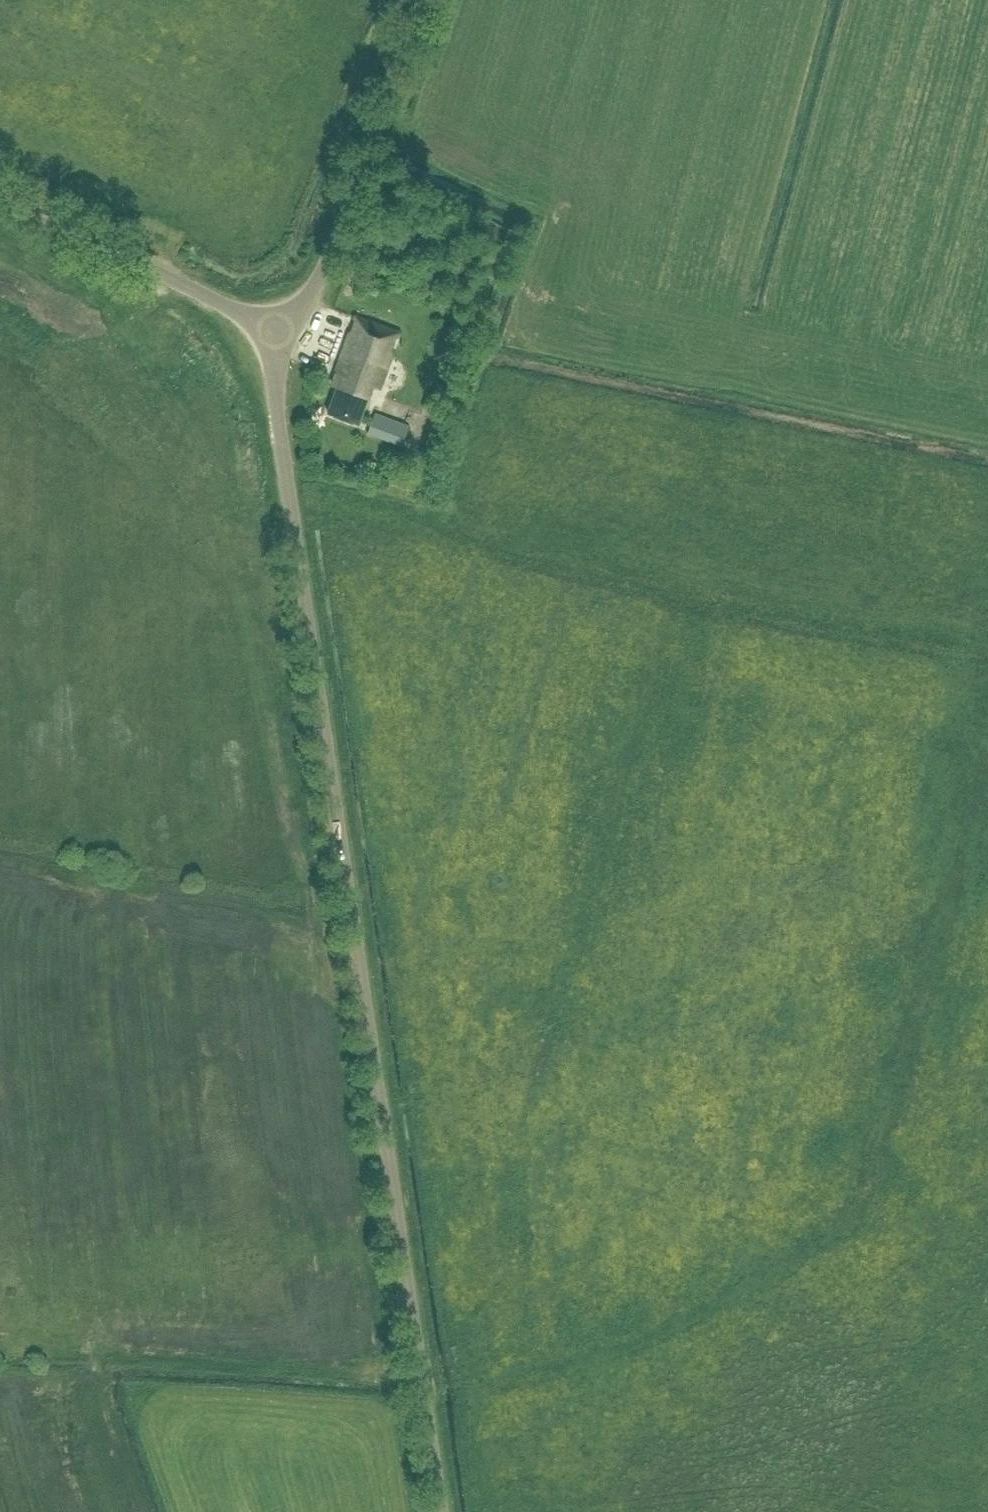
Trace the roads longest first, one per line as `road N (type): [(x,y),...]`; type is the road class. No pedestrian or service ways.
road 1 (unclassified): [(441,1511),(271,330)]
road 2 (unclassified): [(271,330),(318,284),(421,0)]
road 3 (unclassified): [(271,330),(0,191)]

